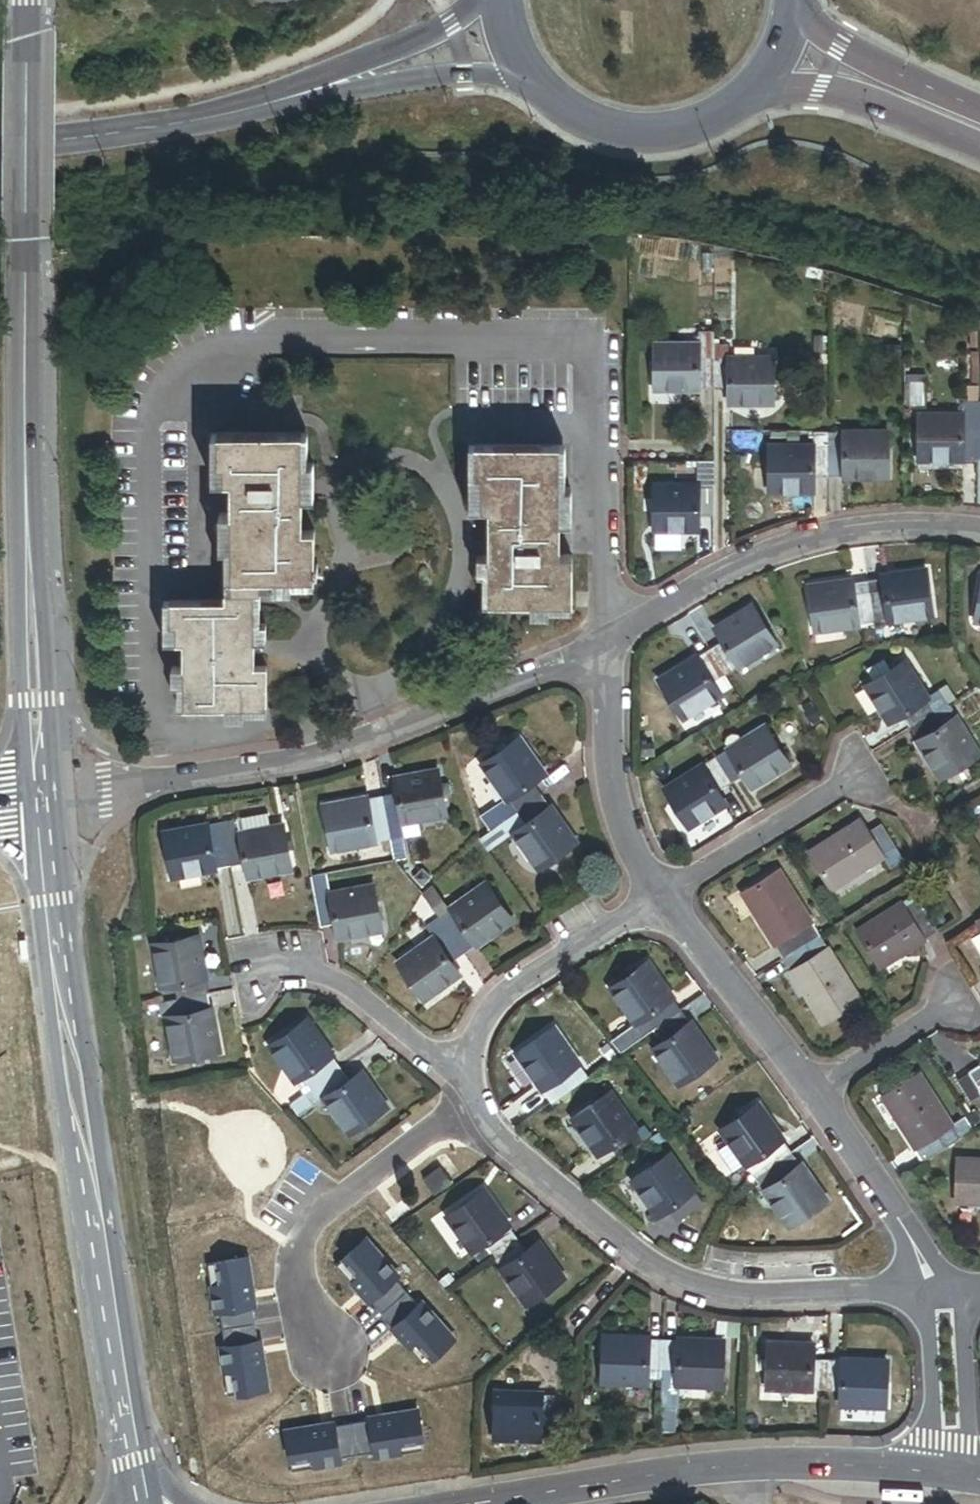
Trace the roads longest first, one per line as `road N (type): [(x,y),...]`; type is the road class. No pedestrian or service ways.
road 1 (tertiary): [(35,804),(26,0)]
road 2 (tertiary): [(143,1503),(72,1041),(47,947),(35,804)]
road 3 (residential): [(943,1295),(720,1300),(657,1282),(478,1120)]
road 4 (residential): [(104,791),(229,777),(409,729),(610,645)]
road 5 (tertiary): [(953,1475),(811,1463),(741,1467),(479,1503)]
road 6 (residential): [(610,645),(740,572),(866,530),(979,536)]
road 7 (secondary): [(0,149),(145,134),(373,75)]
road 8 (residential): [(463,1078),(477,1022),(539,970),(659,900)]
road 9 (residential): [(659,900),(614,810),(610,645)]
road 10 (residential): [(810,1095),(659,900)]
road 11 (secondary): [(540,94),(600,130),(635,137),(703,126),(760,86)]
road 12 (residential): [(943,1295),(810,1095)]
road 13 (residential): [(478,1120),(319,1231),(332,1266)]
road 14 (secondary): [(760,86),(846,95),(979,132)]
road 15 (residential): [(463,1078),(315,979),(274,971)]
road 16 (residential): [(659,900),(843,781)]
road 17 (secondary): [(979,125),(837,52),(795,19)]
road 18 (residential): [(953,1475),(943,1295)]
road 19 (secondary): [(373,75),(464,78),(540,94)]
road 20 (residential): [(810,1095),(941,1014)]
road 21 (secondary): [(480,0),(373,75)]

